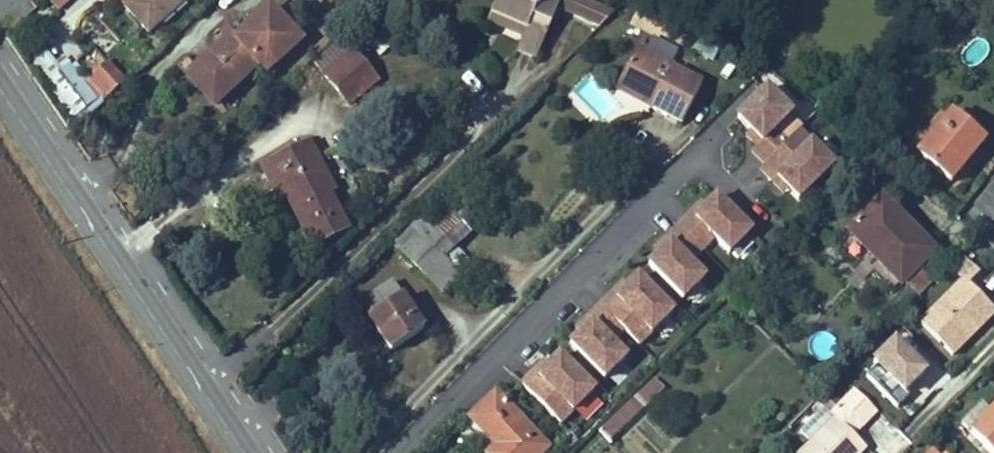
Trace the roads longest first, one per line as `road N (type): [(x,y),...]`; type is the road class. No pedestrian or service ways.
road 1 (unclassified): [(770,210),(719,157),(413,452)]
road 2 (primary): [(0,78),(245,452)]

